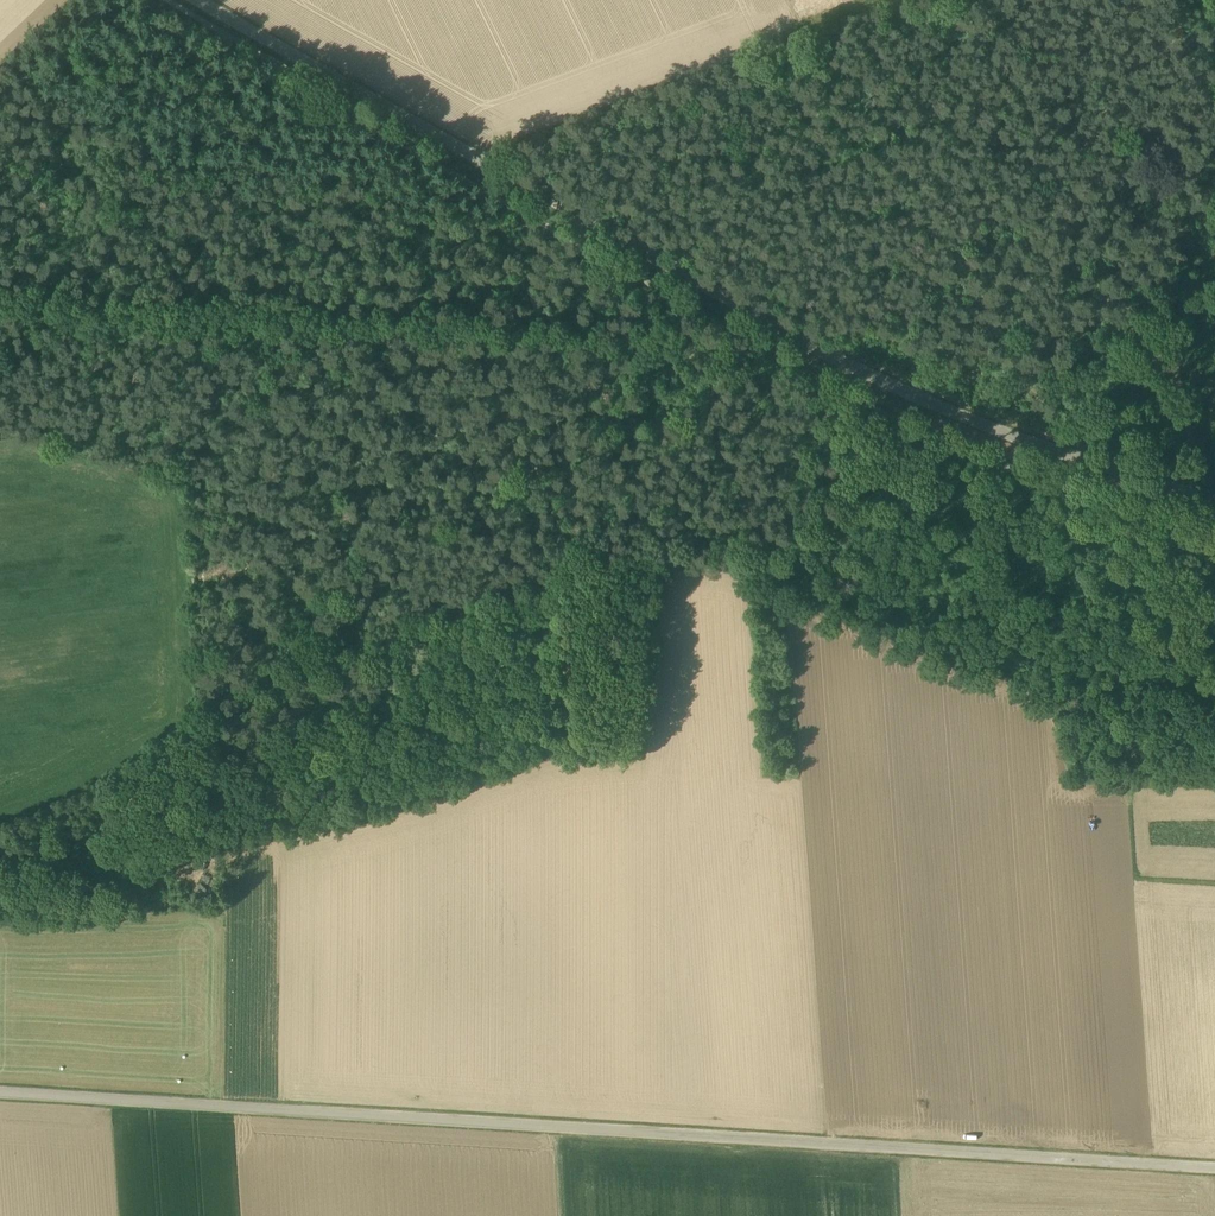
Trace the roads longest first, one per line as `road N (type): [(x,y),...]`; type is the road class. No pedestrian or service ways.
road 1 (unclassified): [(1214,1168),(0,1090)]
road 2 (tertiary): [(1214,500),(1029,444),(927,403),(199,0)]

